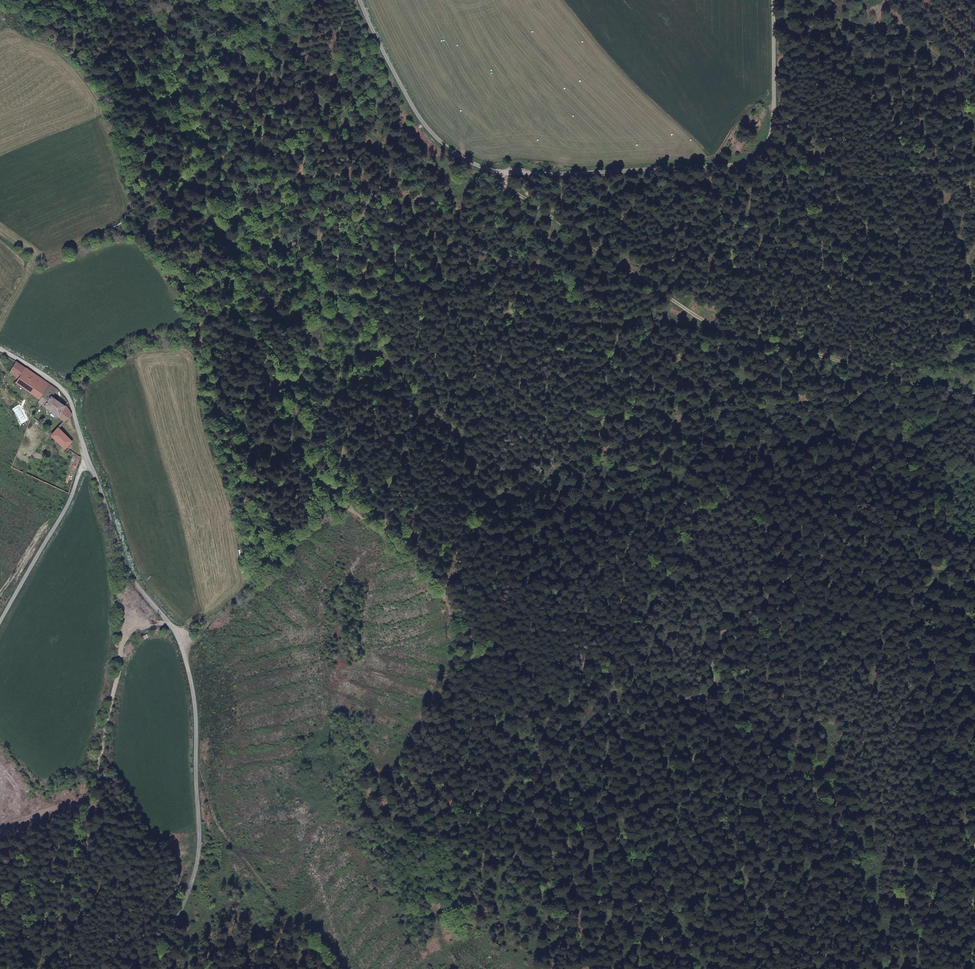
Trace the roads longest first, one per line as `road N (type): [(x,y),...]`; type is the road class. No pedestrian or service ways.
road 1 (track): [(974,569),(944,570),(876,539),(842,542),(726,627),(713,652),(717,682),(708,695),(659,696),(595,665),(464,640),(425,570),(329,495),(273,406),(208,332),(132,349),(66,391)]
road 2 (unclassified): [(161,968),(203,827),(184,652),(125,563),(66,391),(0,348)]
road 3 (unclassified): [(774,0),(775,103),(767,144),(751,162),(494,176),(446,150),(415,116),(357,0)]
road 4 (track): [(494,176),(706,325),(915,388),(974,394)]
road 5 (track): [(69,968),(91,791),(122,642)]
road 6 (track): [(775,103),(811,173),(850,215),(919,261),(974,329)]
road 7 (track): [(199,786),(232,855),(265,879),(333,968)]
road 8 (track): [(177,634),(198,633),(276,557),(305,514),(342,505)]

